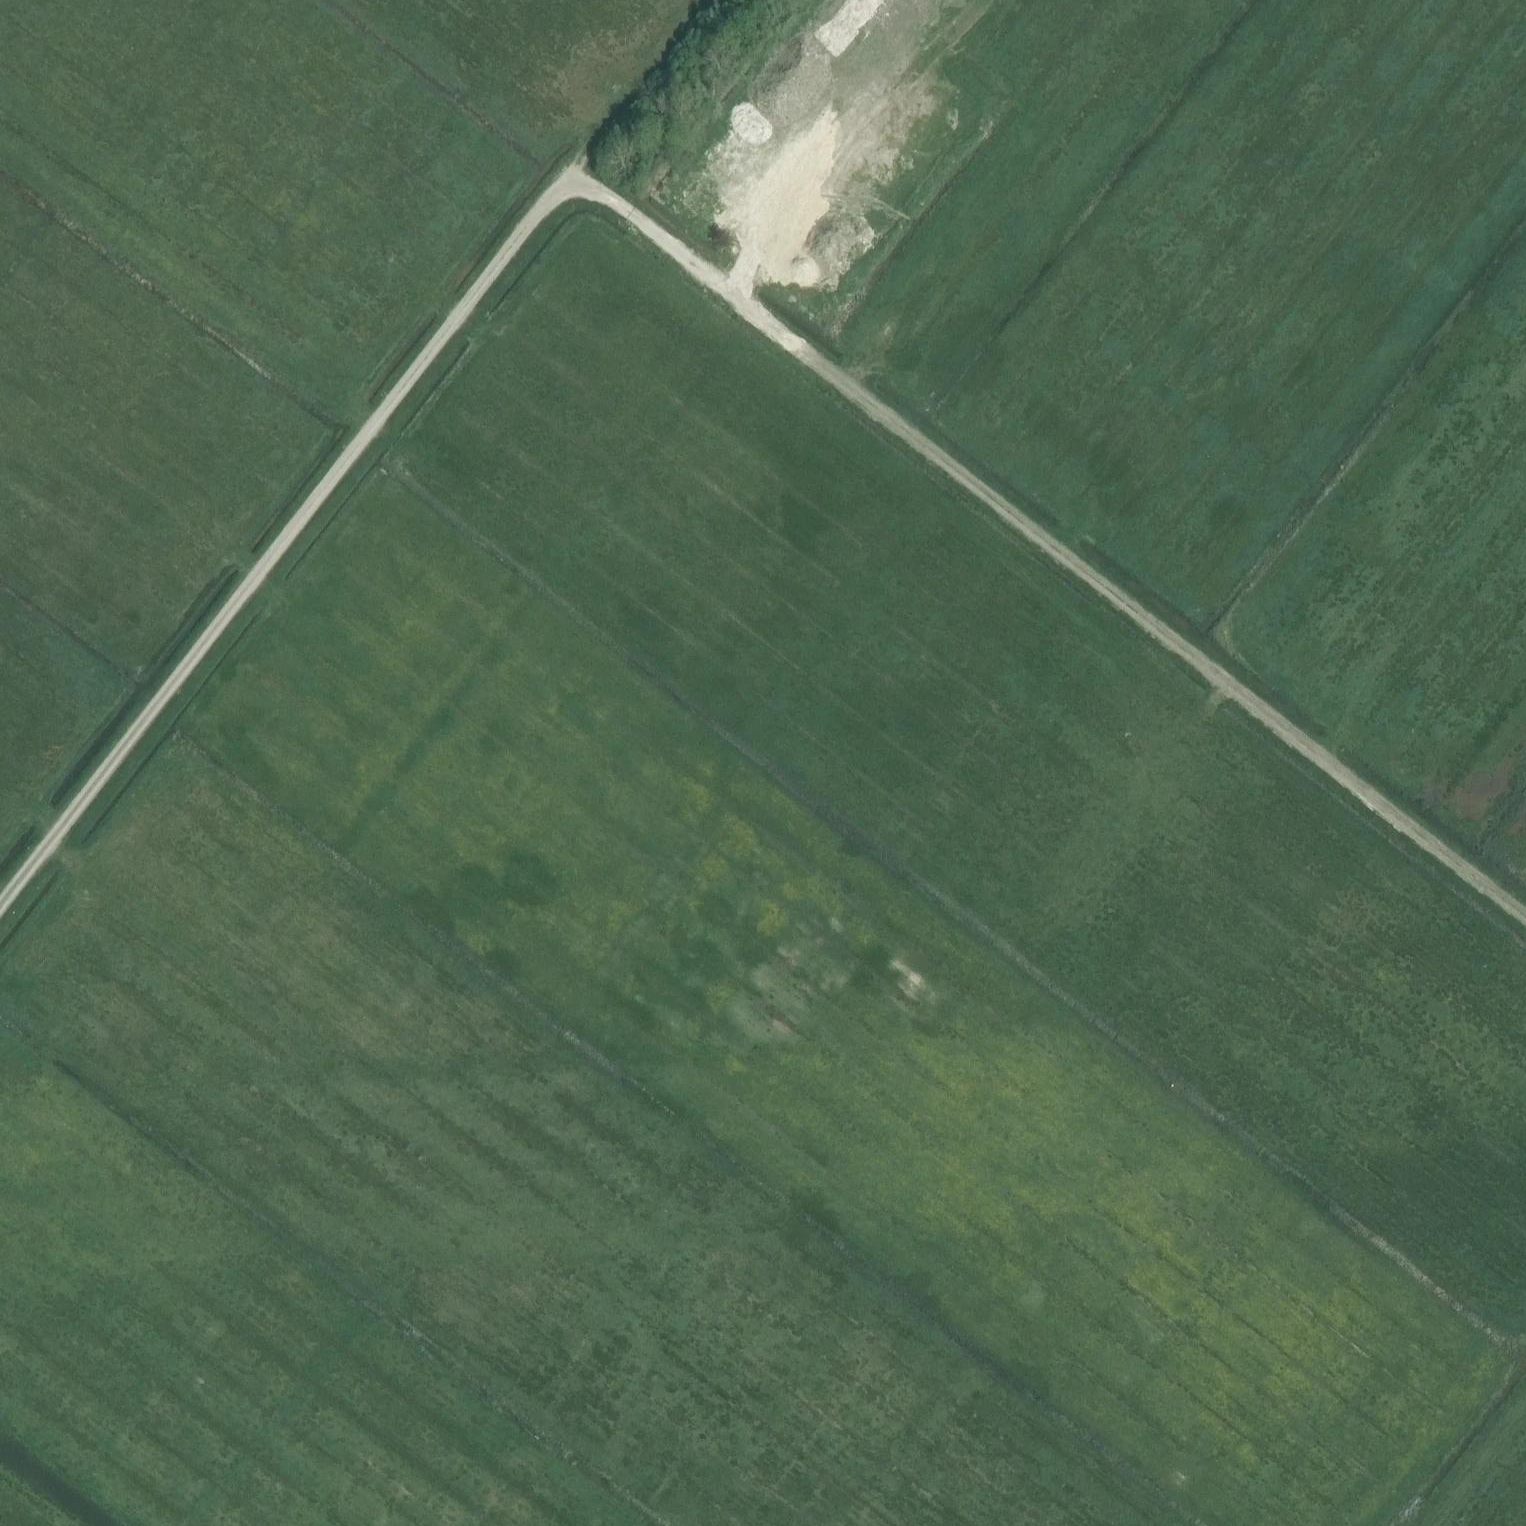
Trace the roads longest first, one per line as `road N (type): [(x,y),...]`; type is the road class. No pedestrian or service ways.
road 1 (unclassified): [(0,906),(568,176),(579,176),(625,220)]

